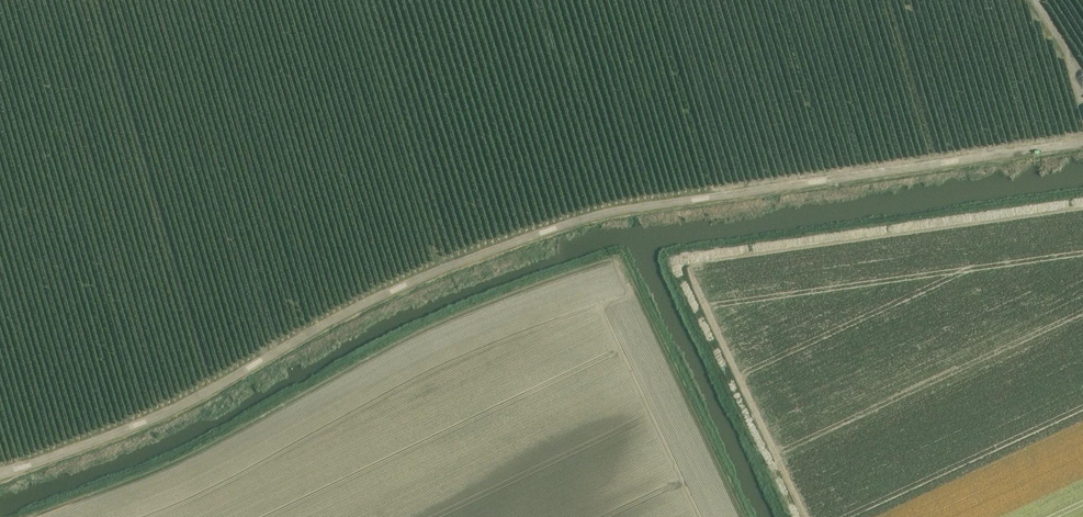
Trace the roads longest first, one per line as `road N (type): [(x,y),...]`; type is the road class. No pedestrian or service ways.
road 1 (track): [(0,476),(208,393),(351,310),(437,271),(600,214),(1082,139)]

